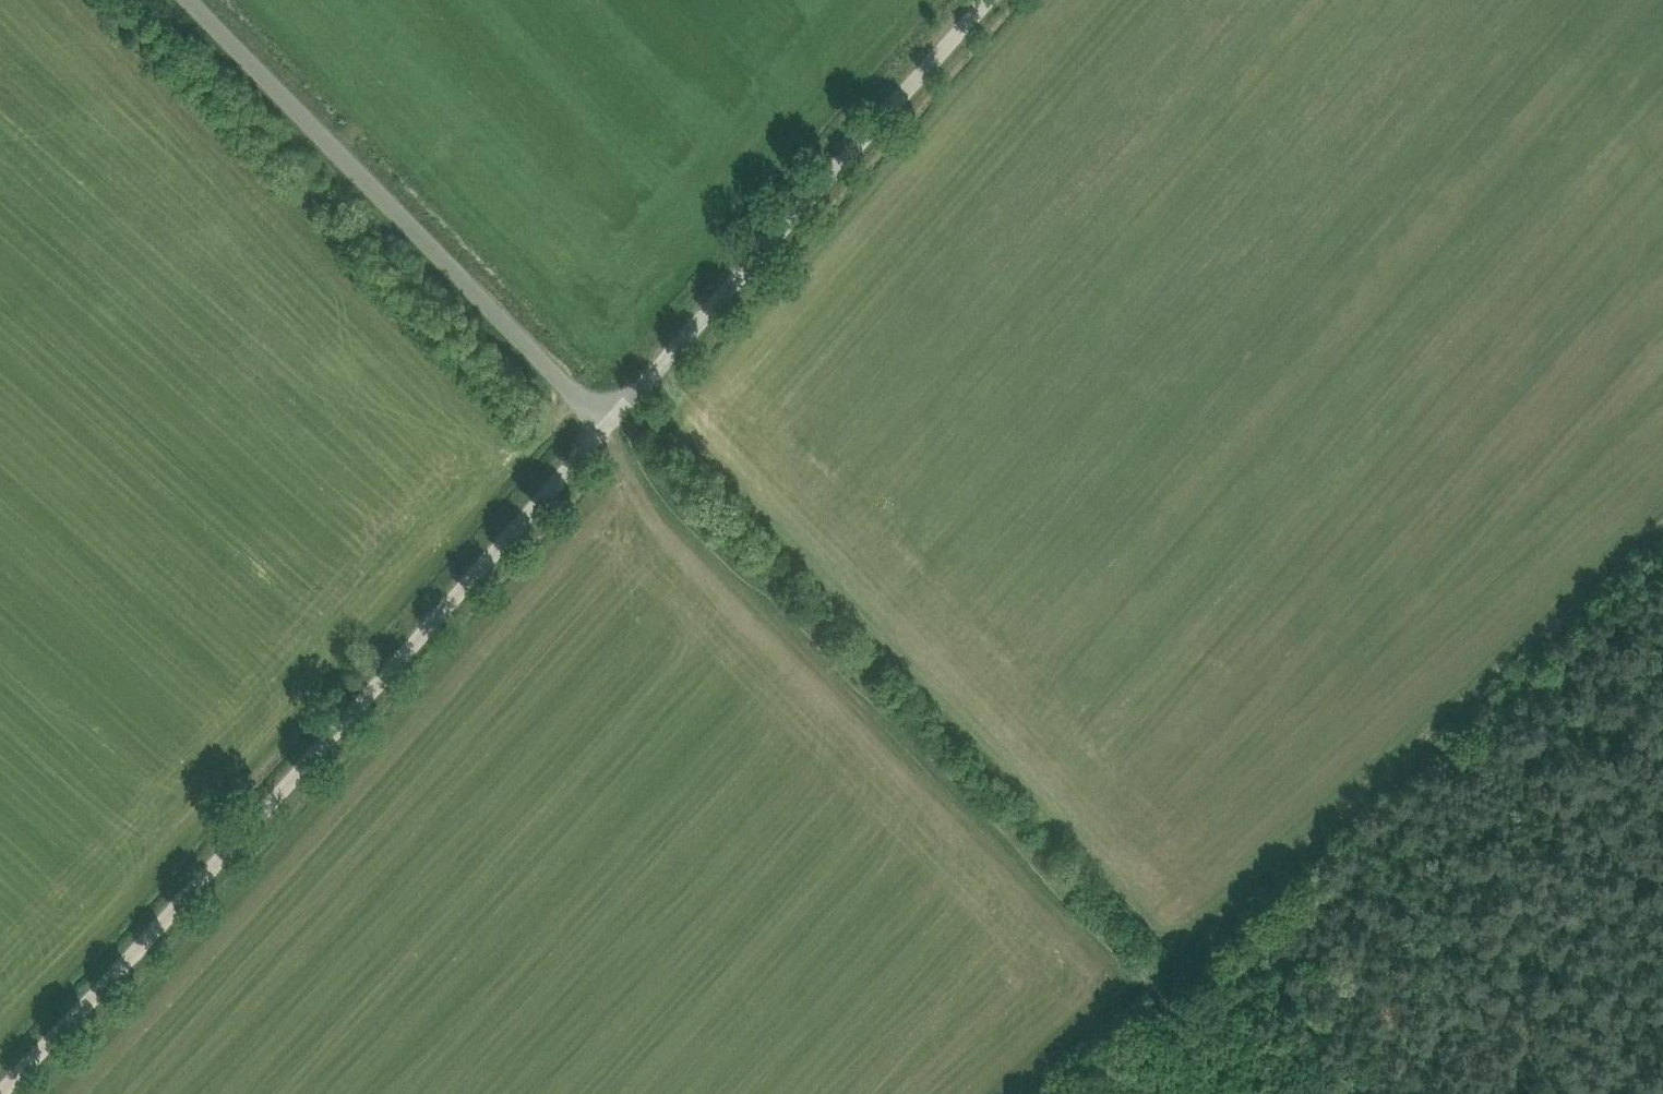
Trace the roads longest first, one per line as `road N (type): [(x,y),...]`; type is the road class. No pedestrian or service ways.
road 1 (unclassified): [(1,1093),(608,423)]
road 2 (track): [(1151,986),(1662,528)]
road 3 (unclassified): [(608,423),(190,0)]
road 4 (unclassified): [(608,423),(986,0)]

